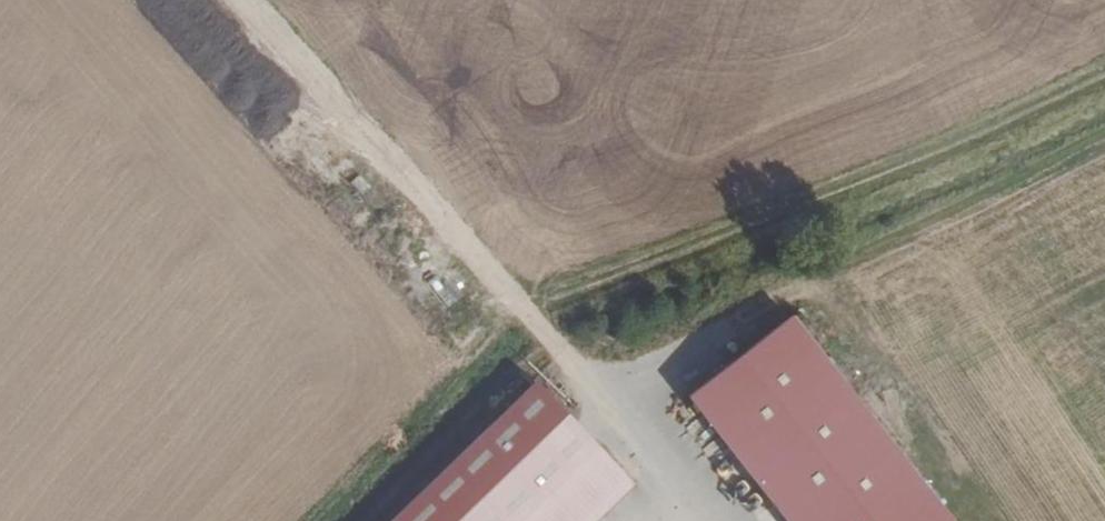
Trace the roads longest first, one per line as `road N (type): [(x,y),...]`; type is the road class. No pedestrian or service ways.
road 1 (track): [(571,359),(234,0)]

